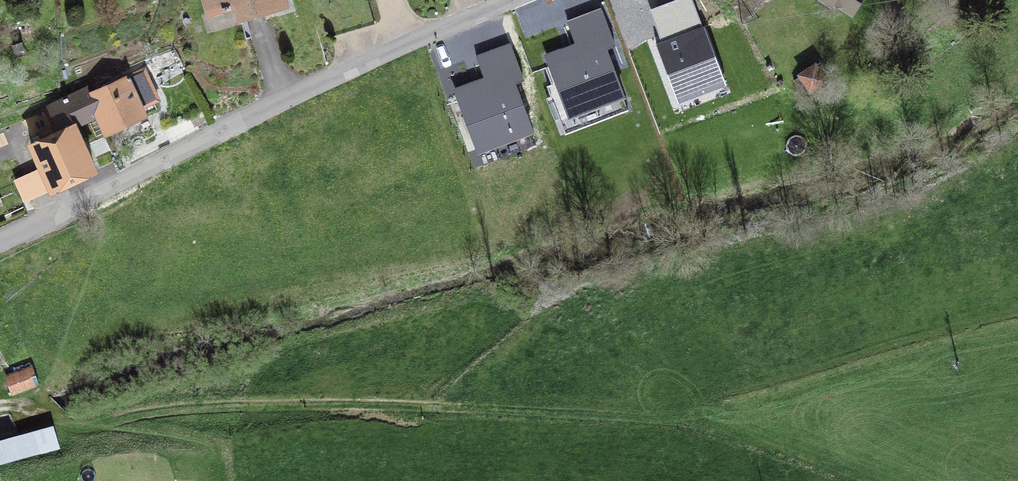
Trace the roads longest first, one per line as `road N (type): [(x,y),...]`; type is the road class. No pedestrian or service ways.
road 1 (residential): [(0,242),(278,97),(503,0)]
road 2 (track): [(30,410),(78,425),(192,408),(445,408)]

